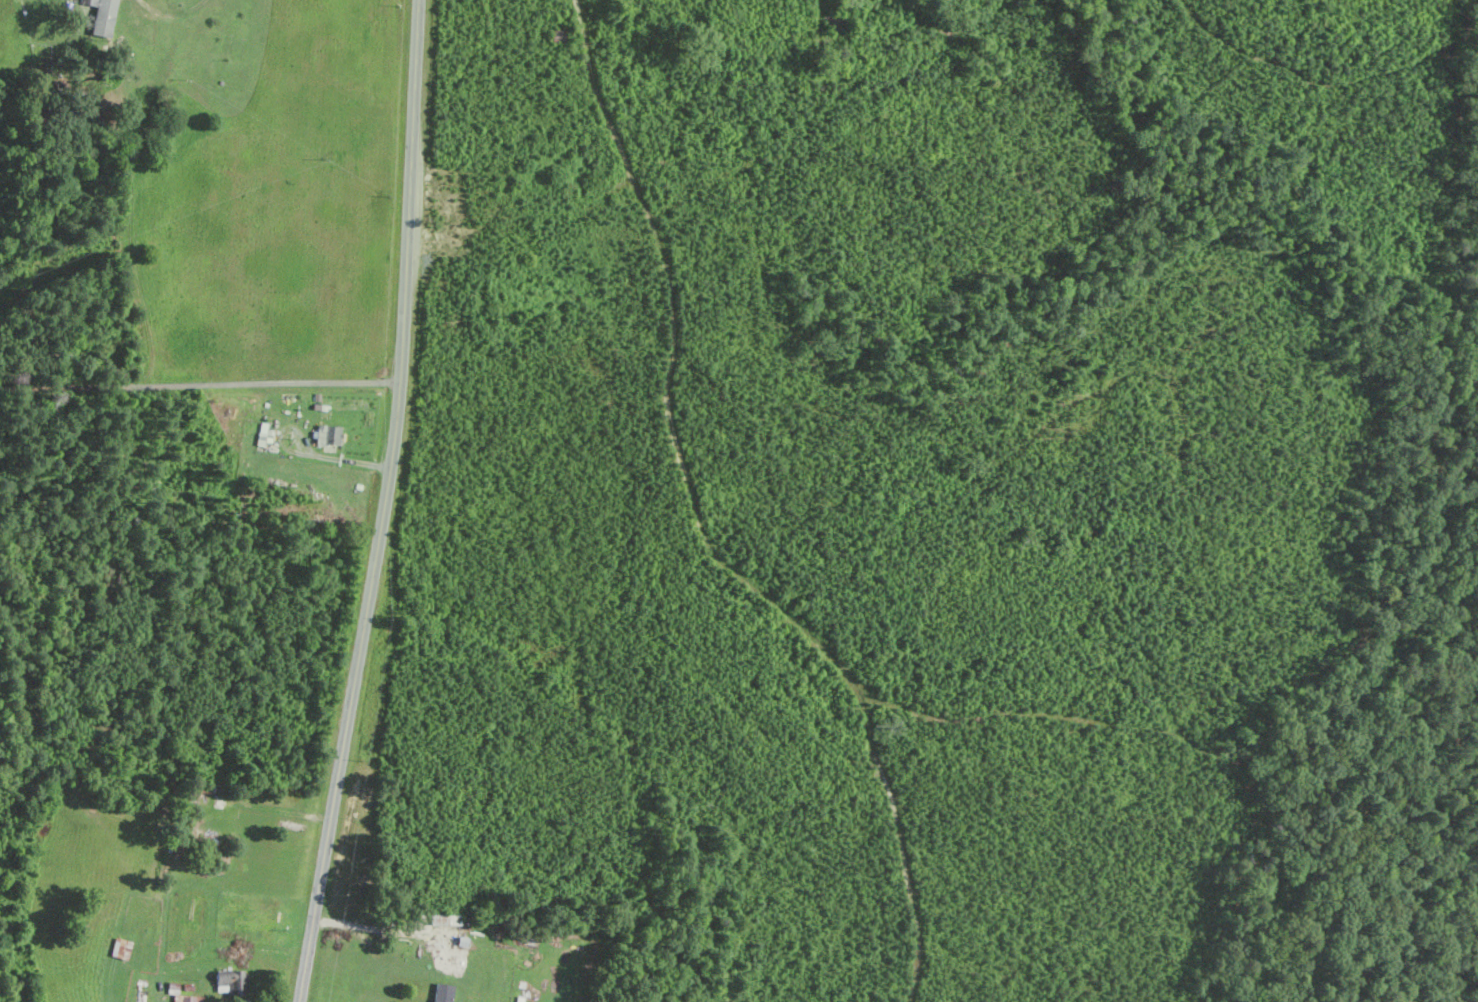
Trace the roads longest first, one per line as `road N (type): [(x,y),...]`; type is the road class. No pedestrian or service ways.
road 1 (residential): [(299,1001),(397,423),(419,0)]

